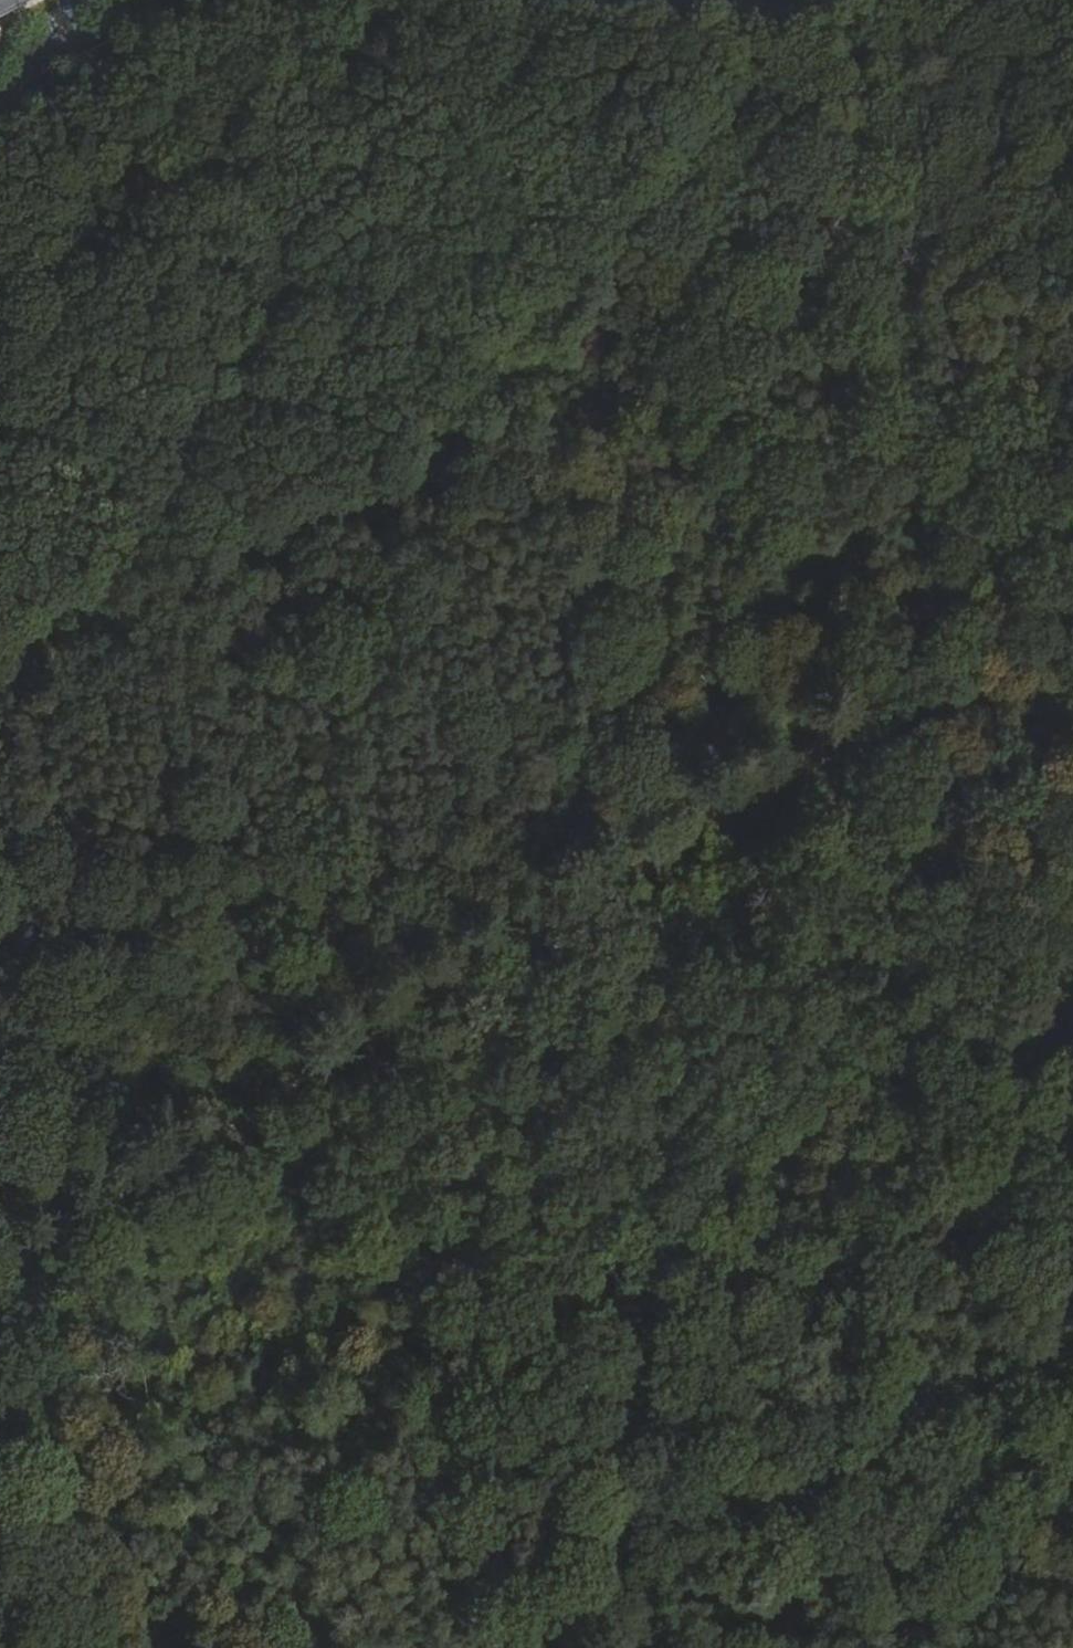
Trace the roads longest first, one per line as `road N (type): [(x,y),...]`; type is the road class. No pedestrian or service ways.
road 1 (track): [(0,1315),(965,707)]

